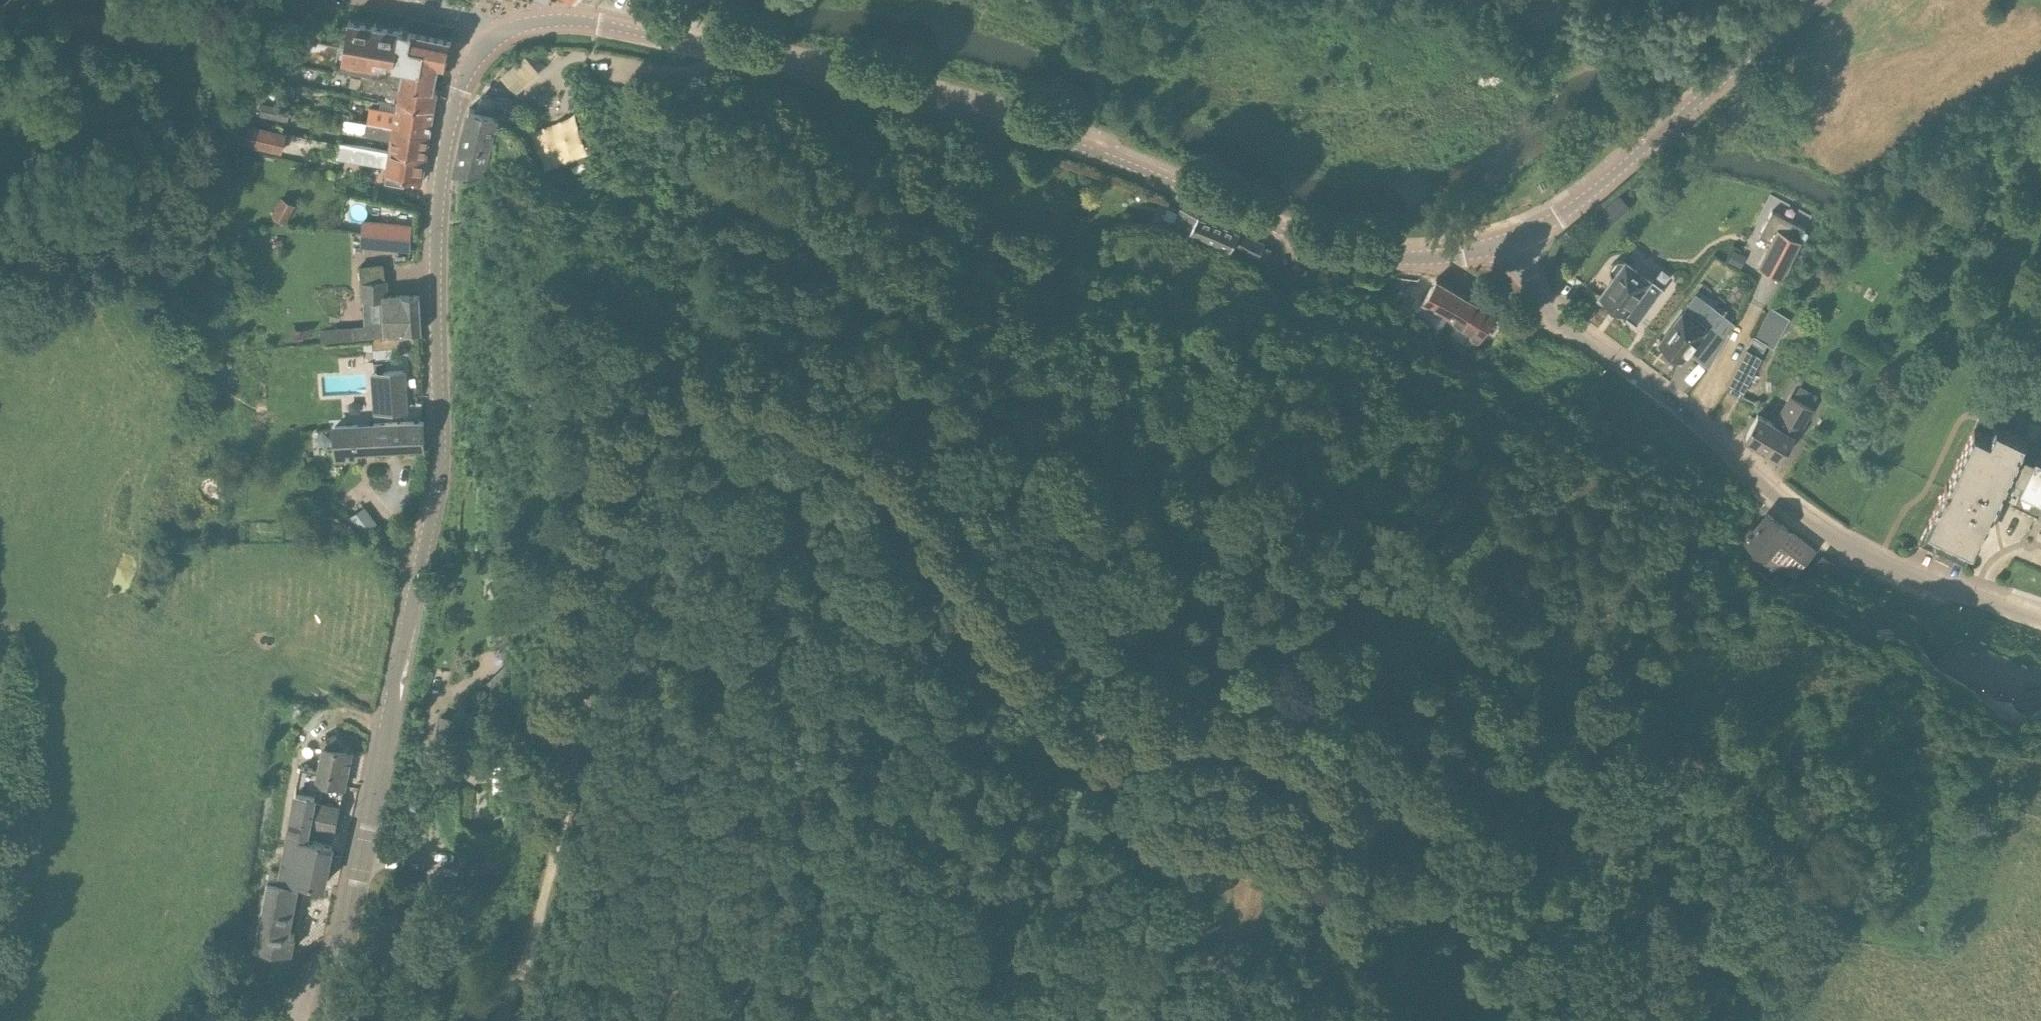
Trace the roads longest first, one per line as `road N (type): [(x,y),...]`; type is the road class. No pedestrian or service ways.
road 1 (track): [(1308,1020),(1329,926),(1330,857),(1324,805),(1295,758),(1231,728),(1101,741),(1070,735),(878,468),(788,408),(730,397),(685,406),(651,431),(611,504),(591,594),(567,793),(533,931),(496,1020)]
road 2 (tertiary): [(1512,239),(1424,257),(1347,254),(1076,145),(869,88),(582,21),(541,21),(493,41)]
road 3 (tertiary): [(327,1020),(439,477),(436,241),(448,126),(466,71),(493,41)]
road 4 (tertiary): [(2040,622),(1906,575),(1800,516),(1681,411),(1565,328),(1512,239)]
road 5 (track): [(0,240),(106,211),(194,157),(239,112),(320,0)]
road 6 (tertiary): [(1512,239),(1585,197),(1812,0)]
road 7 (track): [(150,188),(193,61),(185,25),(165,0)]

